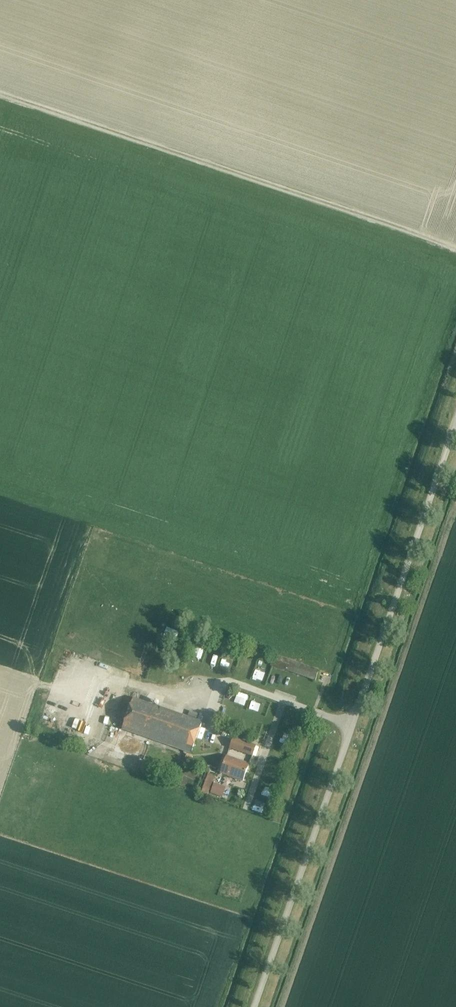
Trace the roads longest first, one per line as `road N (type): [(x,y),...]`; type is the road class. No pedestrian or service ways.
road 1 (unclassified): [(254,1006),(455,422)]
road 2 (track): [(0,97),(455,251)]

